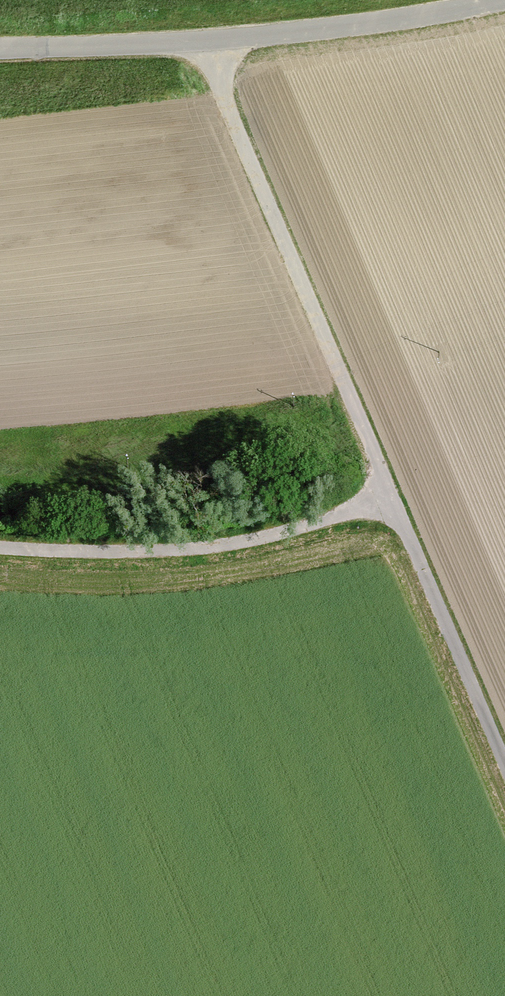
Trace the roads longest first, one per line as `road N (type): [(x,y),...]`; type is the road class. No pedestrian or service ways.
road 1 (track): [(202,40),(504,785)]
road 2 (unclassified): [(0,48),(269,35),(500,0)]
road 3 (track): [(384,497),(301,527),(195,549),(0,548)]

